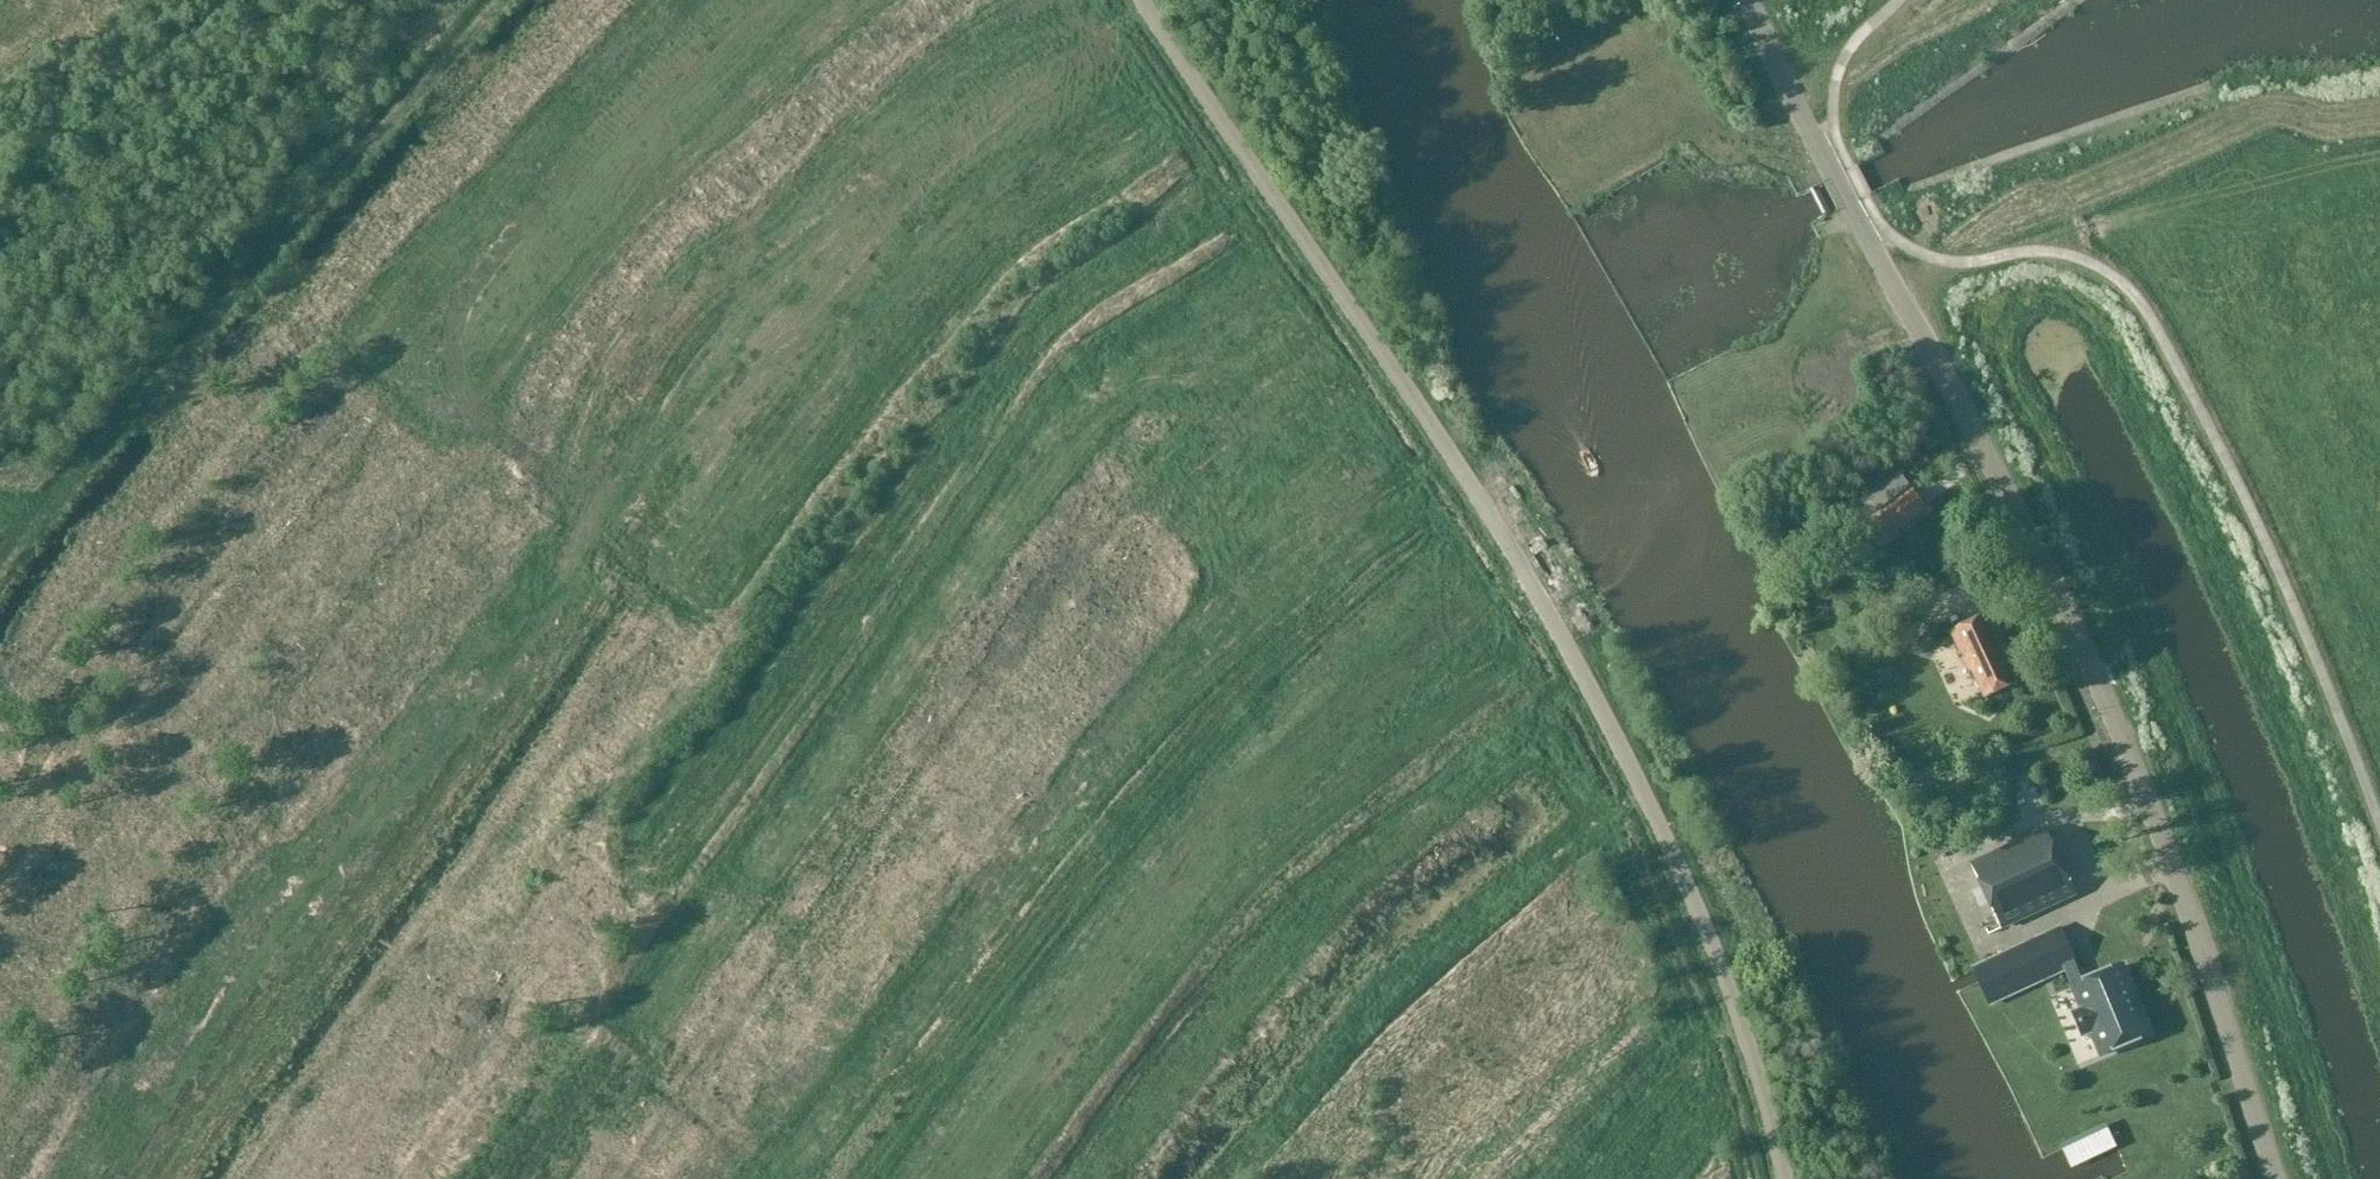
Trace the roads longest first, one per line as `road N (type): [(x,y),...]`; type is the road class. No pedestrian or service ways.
road 1 (unclassified): [(1787,1178),(1750,1048),(1698,910),(1580,669),(1469,483),(1142,0)]
road 2 (tertiary): [(2277,1178),(2189,909),(2103,690),(1984,444),(1835,179),(1748,0)]

